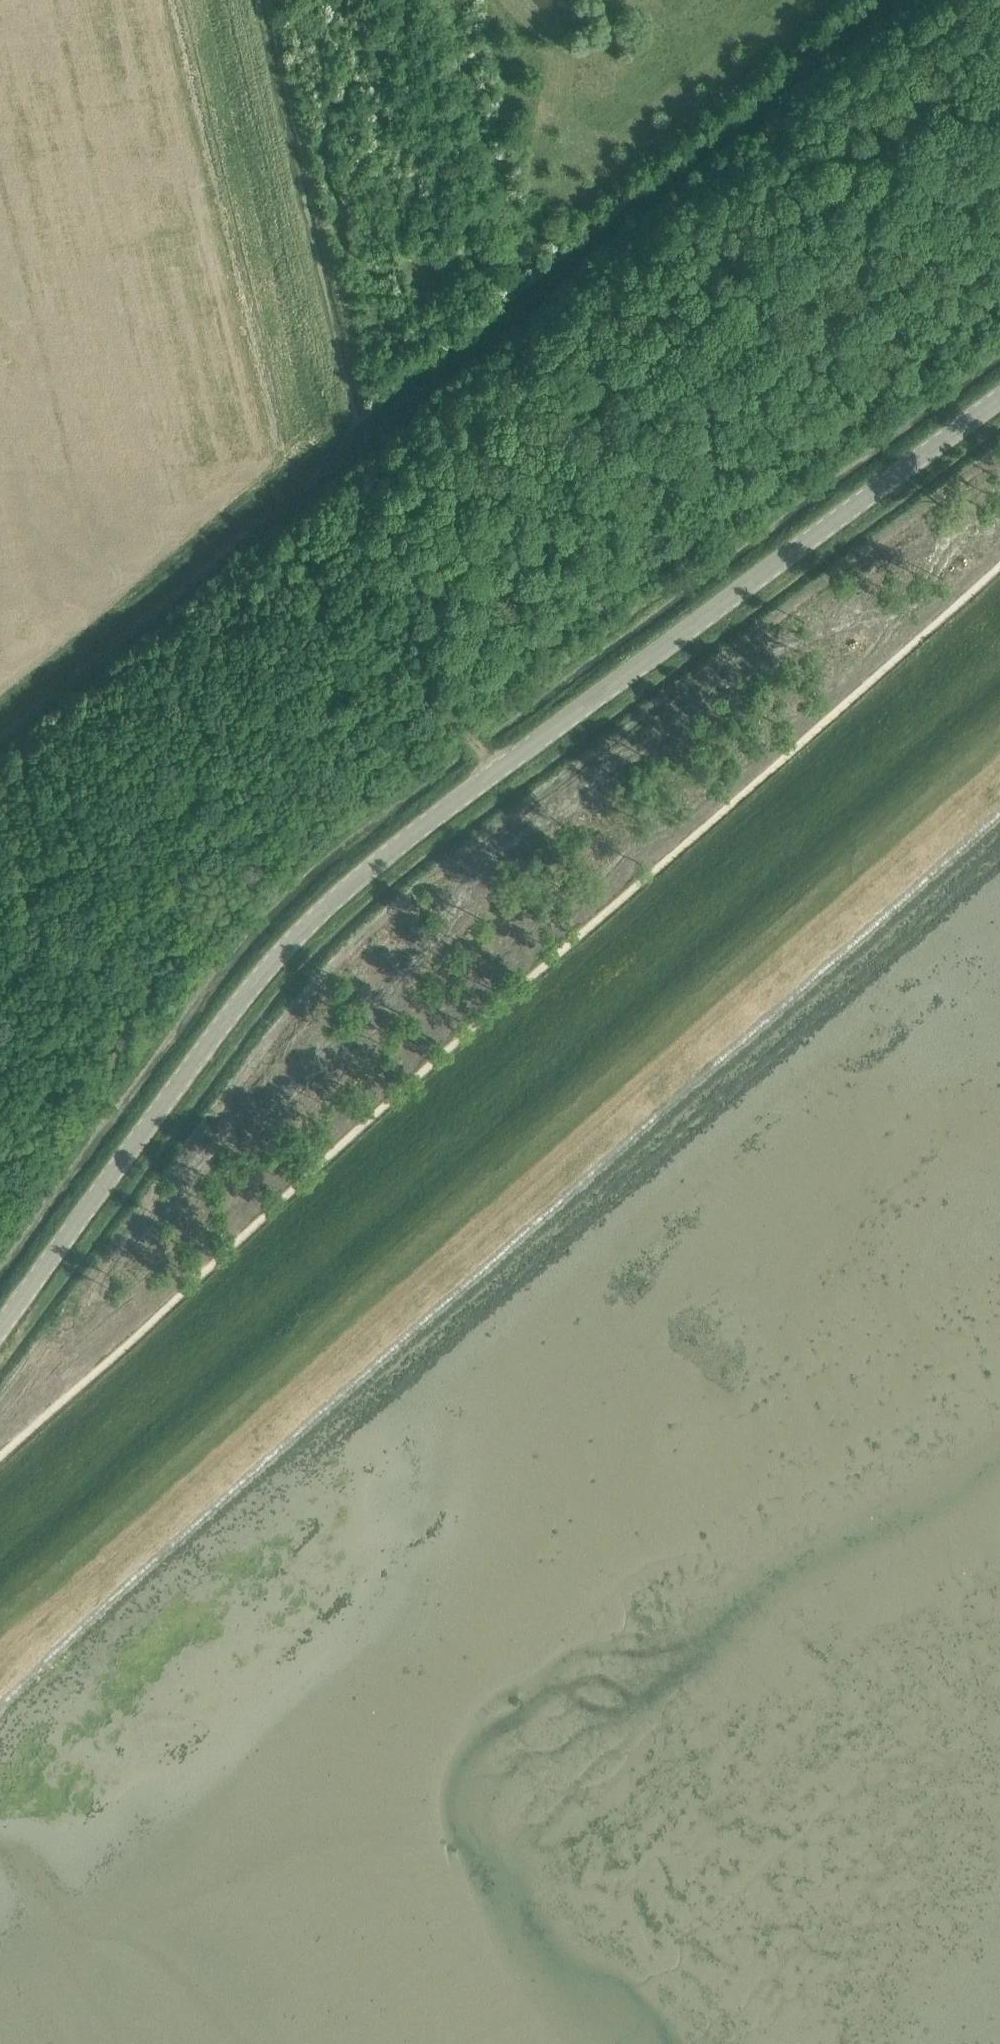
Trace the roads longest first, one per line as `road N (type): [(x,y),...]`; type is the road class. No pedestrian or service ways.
road 1 (unclassified): [(0,1329),(240,1002),(361,875),(999,397)]
road 2 (track): [(999,713),(374,1264),(0,1609)]

